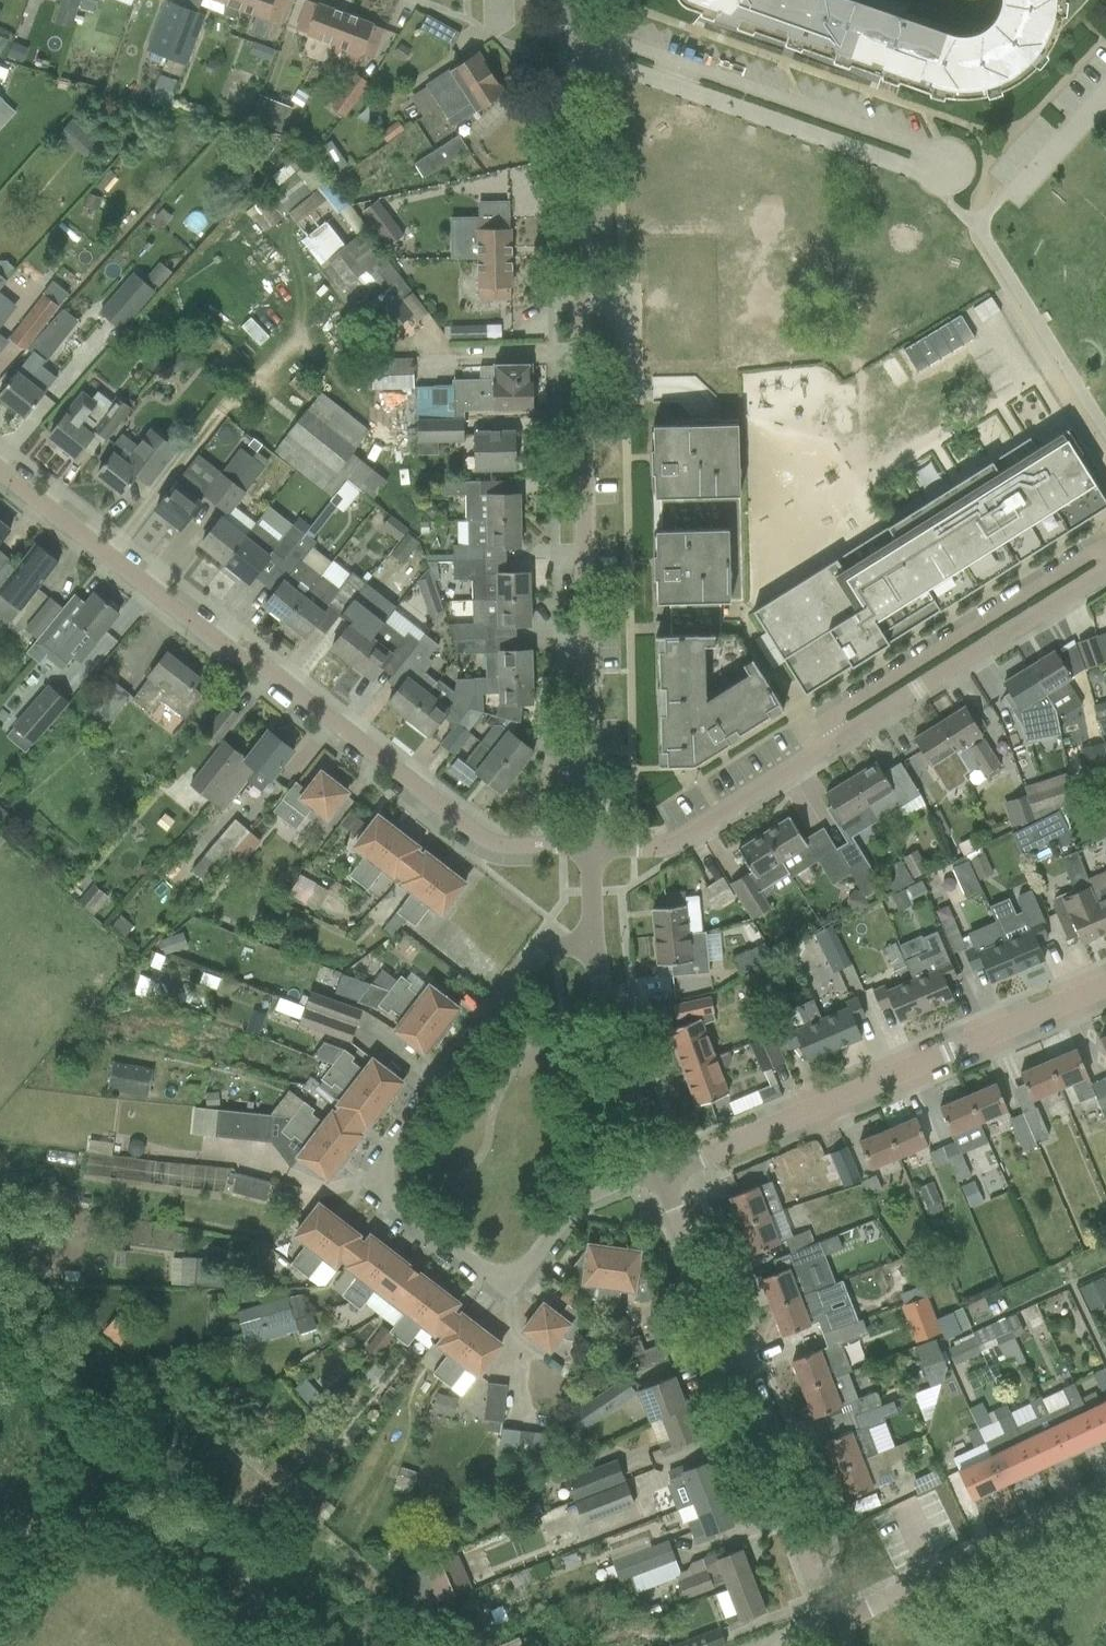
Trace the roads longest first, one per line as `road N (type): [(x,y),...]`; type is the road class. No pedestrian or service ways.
road 1 (residential): [(591,846),(573,54)]
road 2 (residential): [(591,846),(501,845),(479,836),(260,660),(210,640),(0,473)]
road 3 (residential): [(596,940),(556,947),(527,970),(393,1157),(388,1185),(400,1205),(510,1287),(579,1204),(661,1169)]
road 4 (residential): [(591,846),(657,847),(686,835),(1105,573)]
road 5 (residential): [(837,1630),(661,1169)]
road 6 (residential): [(661,1169),(770,1135),(1105,984)]
road 7 (residential): [(935,179),(958,173),(947,152),(629,45),(606,51)]
road 8 (residential): [(606,51),(625,68),(935,179)]
road 9 (residential): [(837,1630),(1105,1500)]
road 10 (residential): [(661,1169),(626,1080),(596,940)]
road 11 (residential): [(1005,197),(1105,86)]

